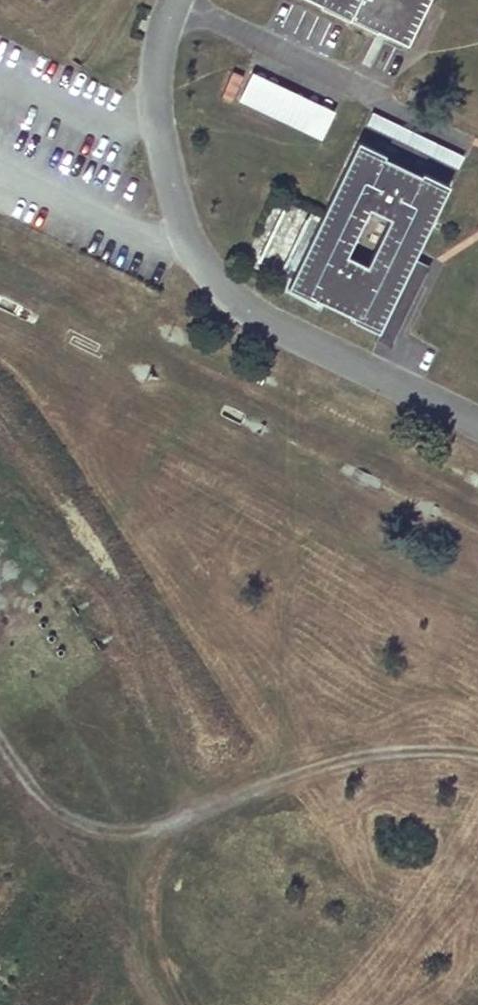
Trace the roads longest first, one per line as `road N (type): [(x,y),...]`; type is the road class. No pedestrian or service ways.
road 1 (track): [(133,832),(66,824),(27,791),(0,746)]

